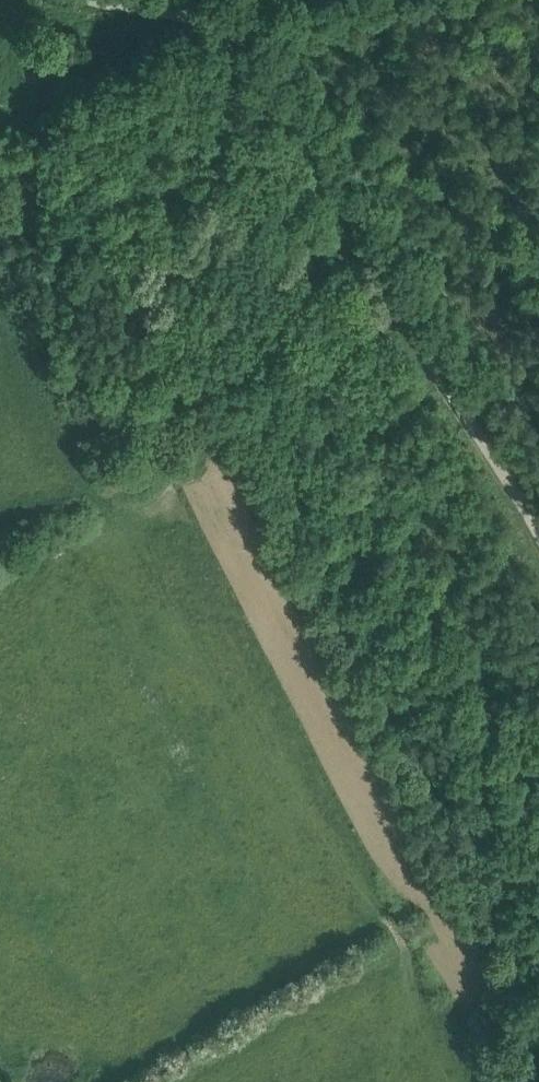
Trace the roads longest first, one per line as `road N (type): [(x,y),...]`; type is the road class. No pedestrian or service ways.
road 1 (track): [(396,303),(228,413),(208,450)]

